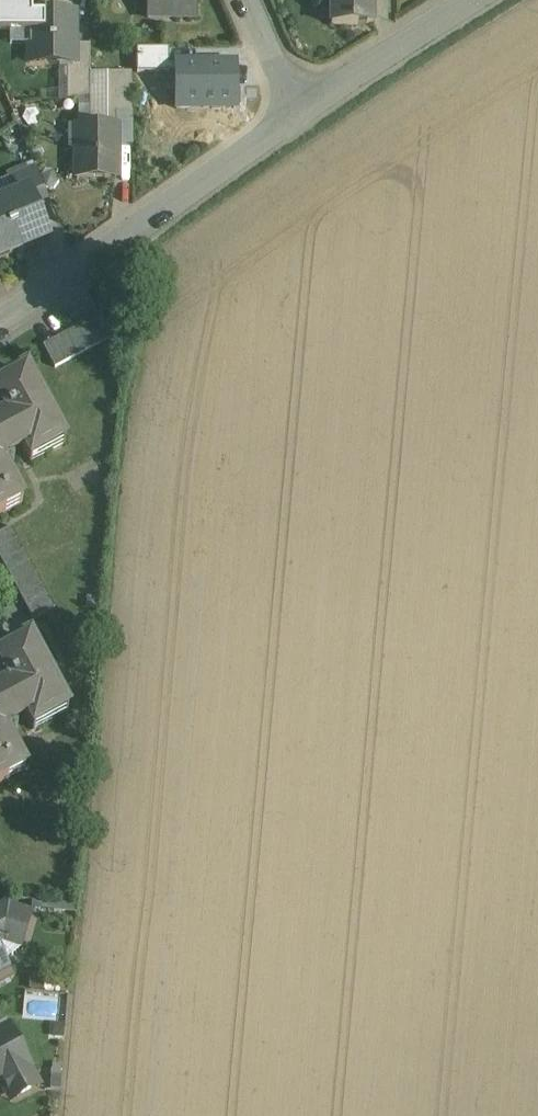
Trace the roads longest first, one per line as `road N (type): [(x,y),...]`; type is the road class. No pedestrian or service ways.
road 1 (residential): [(298,107),(0,321)]
road 2 (residential): [(466,0),(298,107)]

